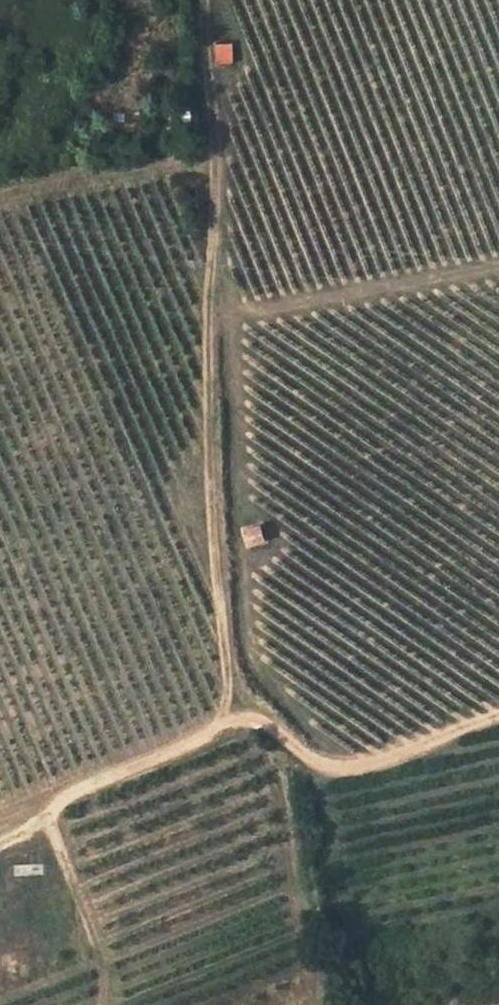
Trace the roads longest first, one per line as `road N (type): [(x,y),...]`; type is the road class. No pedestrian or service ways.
road 1 (track): [(0,846),(45,824),(73,791),(211,724),(226,695),(206,474),(207,283),(218,198),(205,0)]
road 2 (track): [(211,724),(259,719),(339,768),(374,765),(498,718)]
road 3 (track): [(206,319),(498,264)]

